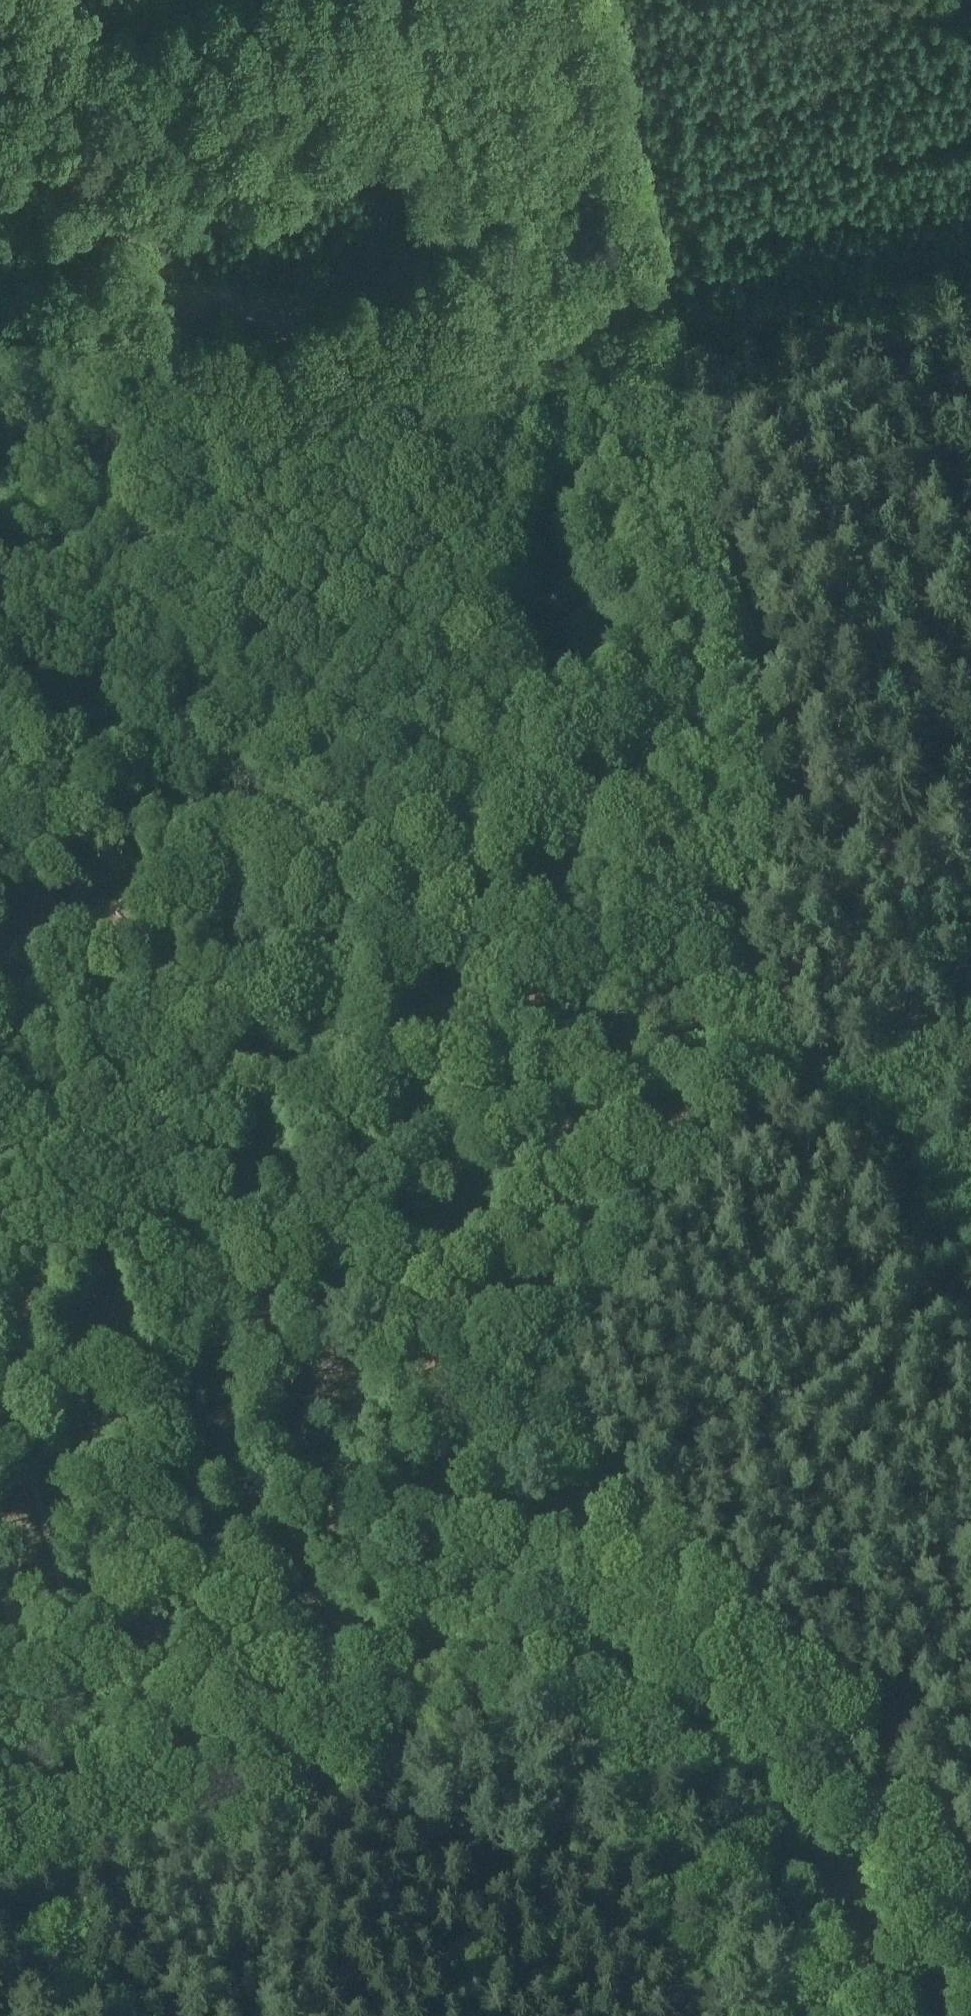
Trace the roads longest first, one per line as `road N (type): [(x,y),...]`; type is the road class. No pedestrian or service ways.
road 1 (track): [(703,912),(406,0)]
road 2 (track): [(0,1177),(795,879)]
road 3 (track): [(703,912),(970,1373)]
road 4 (track): [(795,879),(970,816)]

